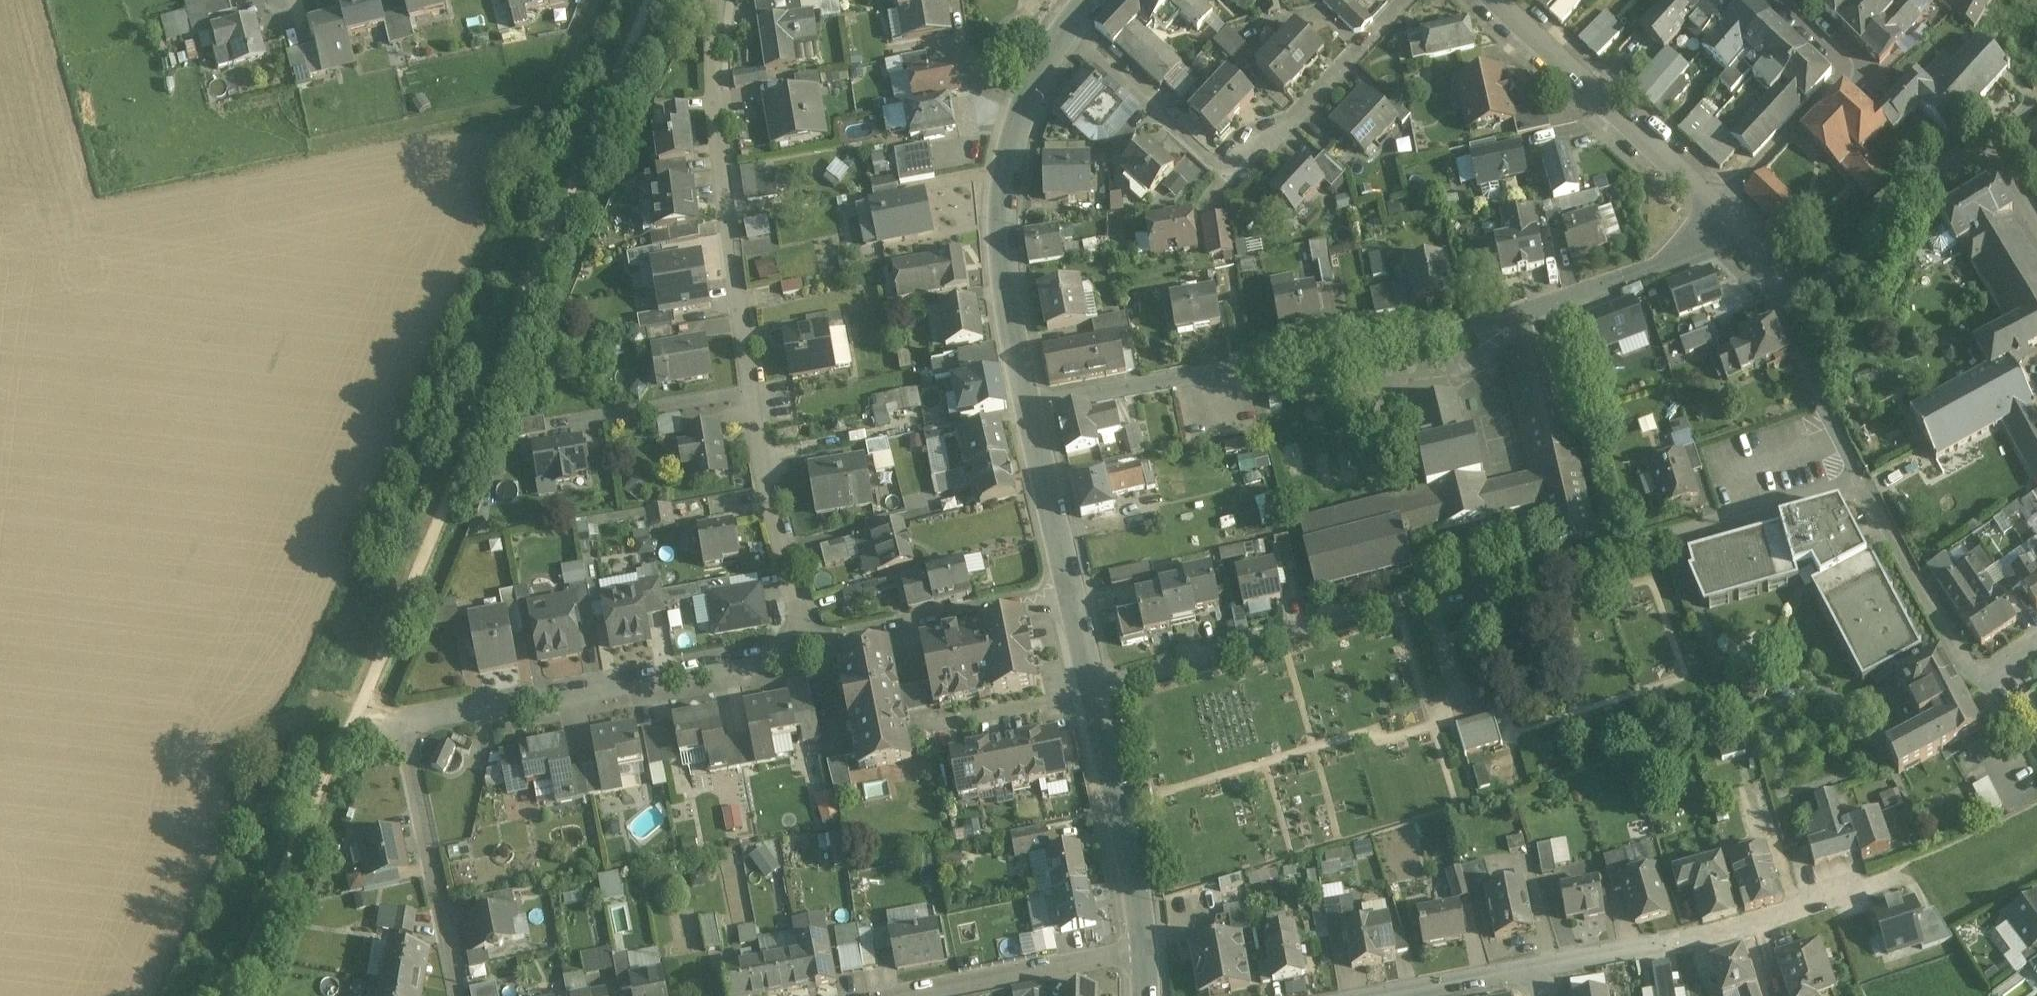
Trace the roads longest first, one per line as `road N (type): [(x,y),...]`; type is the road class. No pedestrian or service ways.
road 1 (residential): [(1864,481),(1583,563),(1458,583),(1085,683)]
road 2 (residential): [(1720,212),(1637,271),(1470,329),(1033,407)]
road 3 (residential): [(714,0),(725,169),(766,479),(815,650)]
road 4 (residential): [(1530,968),(1762,923),(1917,871),(2036,811)]
road 5 (residential): [(1060,28),(1235,181),(1403,0)]
road 6 (residential): [(406,729),(815,650)]
road 7 (tertiary): [(1060,28),(1026,86),(1011,134),(1009,288),(1033,407)]
road 8 (residential): [(1720,212),(1495,0)]
road 9 (residential): [(1139,945),(871,995)]
road 10 (residential): [(461,995),(406,729)]
road 11 (tertiary): [(1085,683),(1139,945)]
road 12 (residential): [(815,650),(1067,595)]
road 13 (residential): [(1967,159),(1879,248),(1787,299)]
road 14 (residential): [(1982,678),(1913,574),(1864,481)]
road 15 (residential): [(1864,481),(1787,299)]
road 16 (residential): [(1851,65),(1720,212)]
road 17 (tertiary): [(1033,407),(1067,595)]
road 18 (residential): [(1530,968),(1381,995)]

